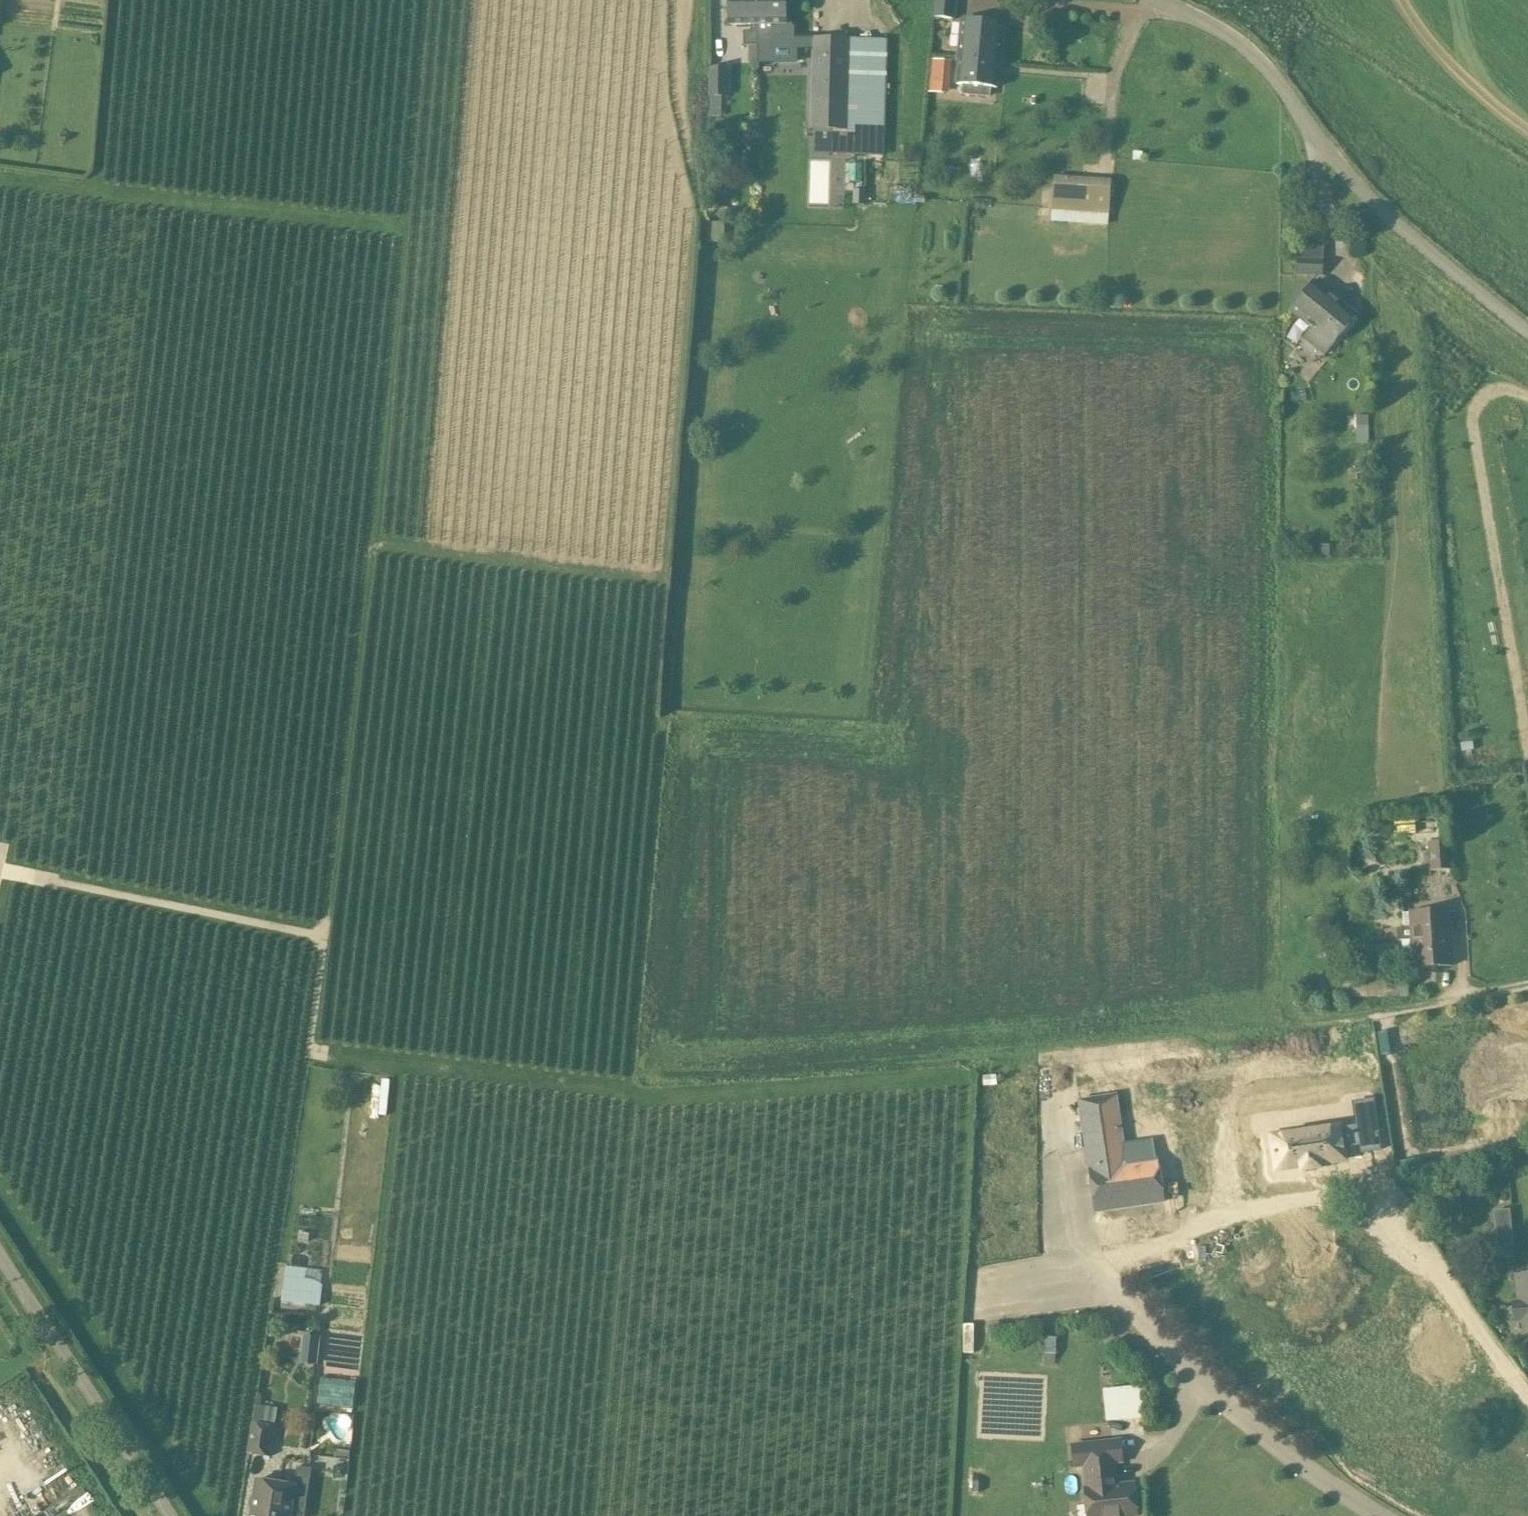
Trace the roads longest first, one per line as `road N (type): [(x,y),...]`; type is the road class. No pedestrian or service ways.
road 1 (unclassified): [(1156,0),(1244,46),(1379,206),(1527,329)]
road 2 (unclassified): [(1527,397),(1484,392),(1474,414),(1527,747)]
road 3 (unclassified): [(0,1257),(171,1515)]

